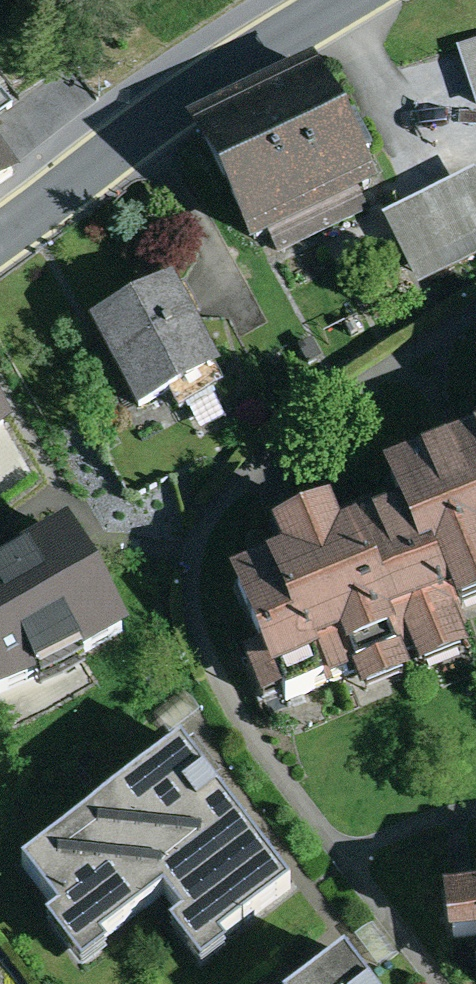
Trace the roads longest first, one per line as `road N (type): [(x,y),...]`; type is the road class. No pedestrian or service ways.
road 1 (primary): [(339,0),(222,69),(0,234)]

